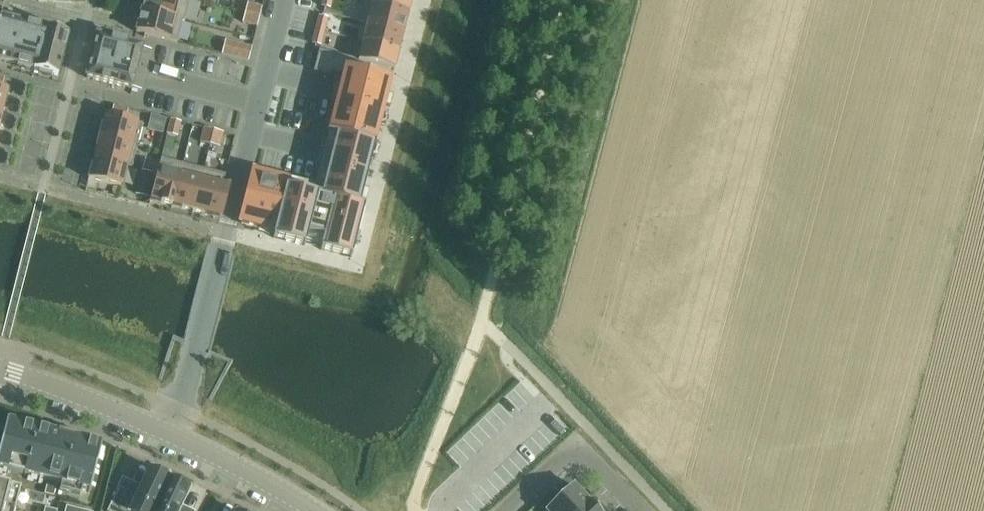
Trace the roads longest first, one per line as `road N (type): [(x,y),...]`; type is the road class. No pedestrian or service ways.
road 1 (residential): [(165,432),(196,350),(285,0)]
road 2 (residential): [(507,510),(559,461),(578,453),(641,510)]
road 3 (residential): [(0,369),(165,432)]
road 4 (residential): [(165,432),(314,510)]

